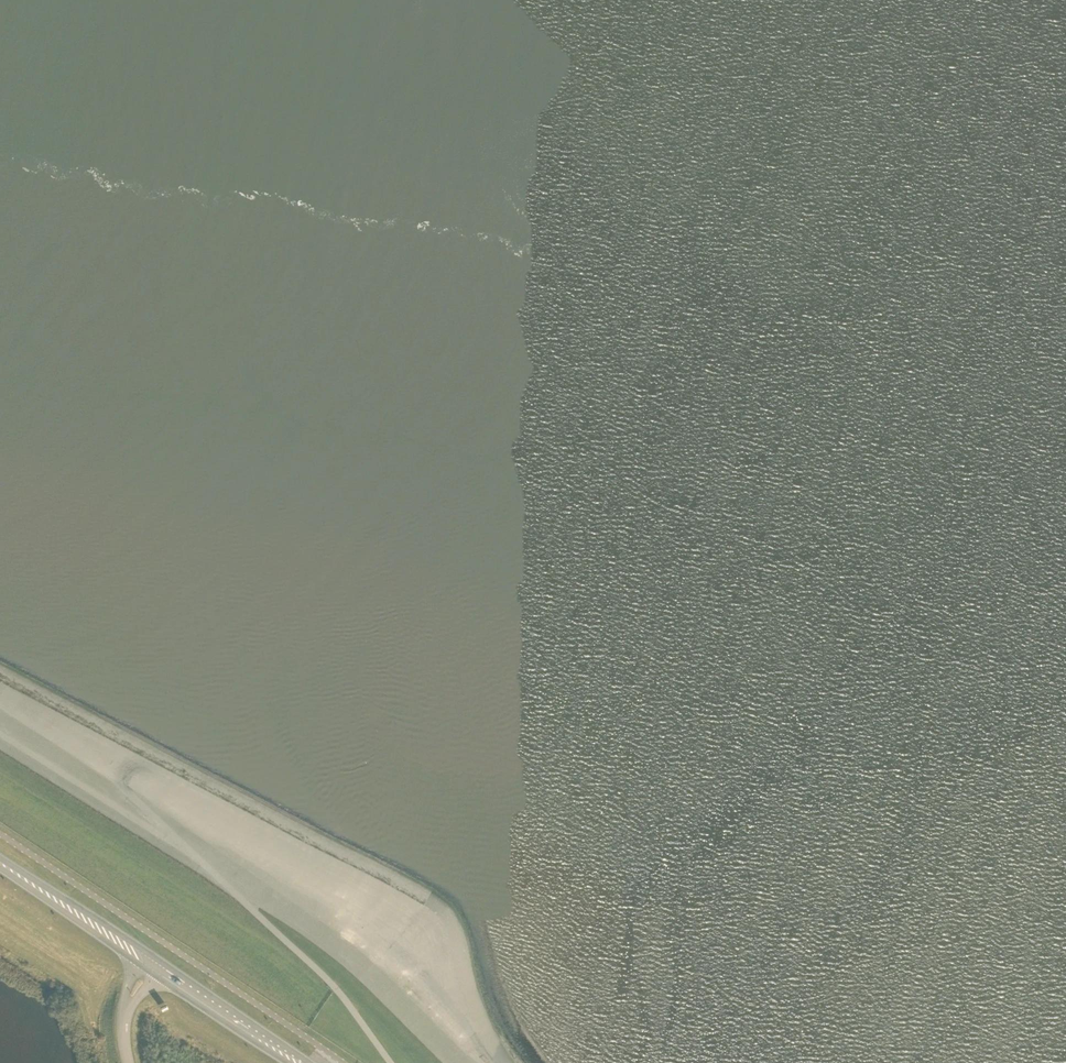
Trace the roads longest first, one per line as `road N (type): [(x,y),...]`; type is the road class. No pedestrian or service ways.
road 1 (unclassified): [(0,836),(339,1062)]
road 2 (primary): [(309,1062),(148,953)]
road 3 (primary): [(139,965),(289,1062)]
road 4 (trunk): [(148,953),(0,857)]
road 5 (trunk): [(0,868),(139,965)]

